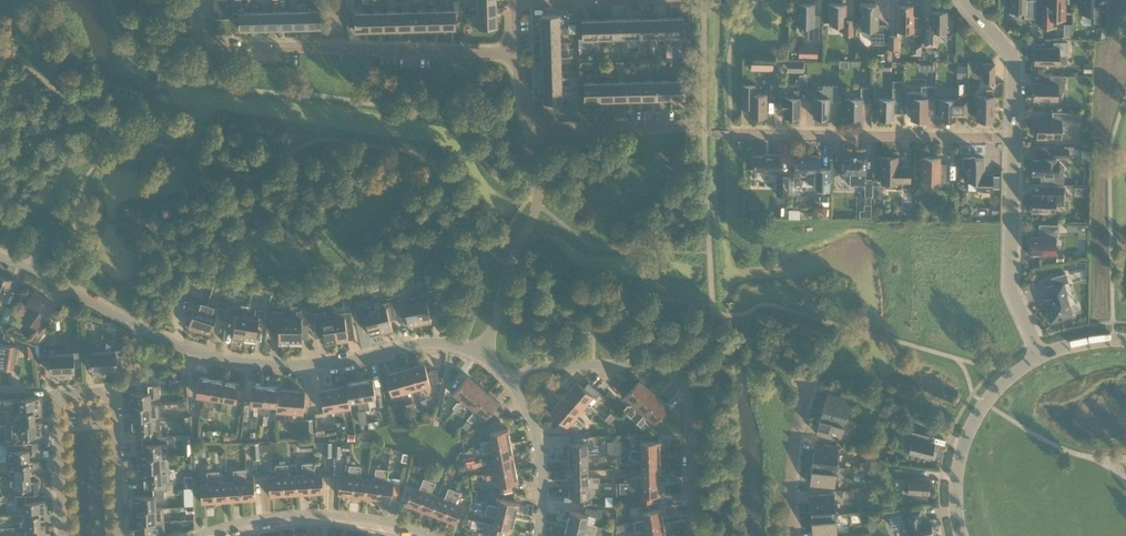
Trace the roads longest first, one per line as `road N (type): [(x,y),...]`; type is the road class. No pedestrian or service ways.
road 1 (unclassified): [(484,355),(429,344),(343,361),(246,362),(157,338),(0,258)]
road 2 (residential): [(60,535),(57,404),(62,397),(115,393),(122,535)]
road 3 (residential): [(691,535),(685,391),(671,372),(655,364),(561,365),(515,384)]
road 4 (residential): [(732,133),(1015,139)]
road 5 (residential): [(484,355),(508,269),(538,204),(530,131)]
road 6 (residential): [(1043,356),(1011,287),(1015,139)]
road 7 (tertiary): [(1043,356),(1003,382),(968,430),(955,486),(960,535)]
road 8 (residential): [(414,535),(325,515),(210,535)]
road 9 (residential): [(340,50),(204,45),(190,0)]
road 10 (residential): [(513,51),(340,50)]
road 11 (residential): [(684,2),(511,3)]
road 12 (residential): [(694,130),(530,131)]
road 13 (residential): [(1015,139),(1016,62),(961,0)]
road 14 (unclassified): [(538,535),(541,476),(515,384)]
road 15 (unclassified): [(793,535),(792,461),(807,384)]

